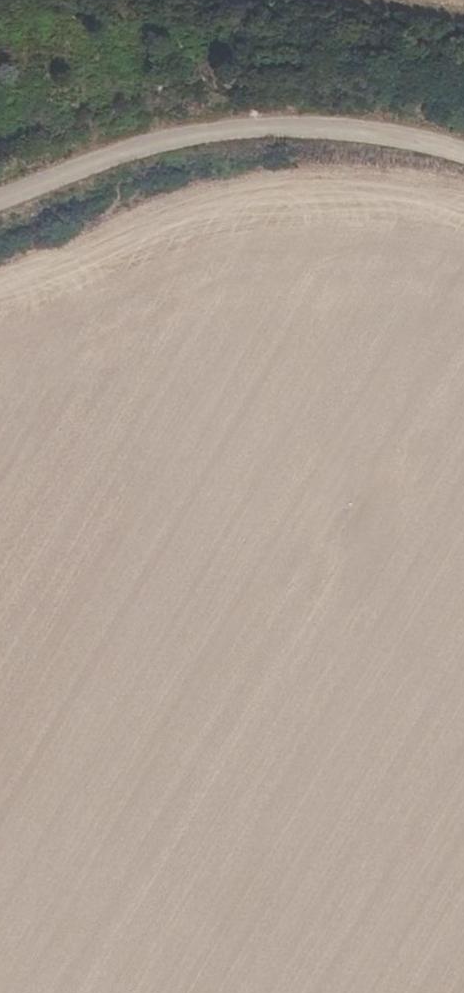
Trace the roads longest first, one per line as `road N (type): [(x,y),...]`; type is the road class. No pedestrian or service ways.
road 1 (track): [(0,202),(145,145),(258,129),(373,133),(463,154)]

